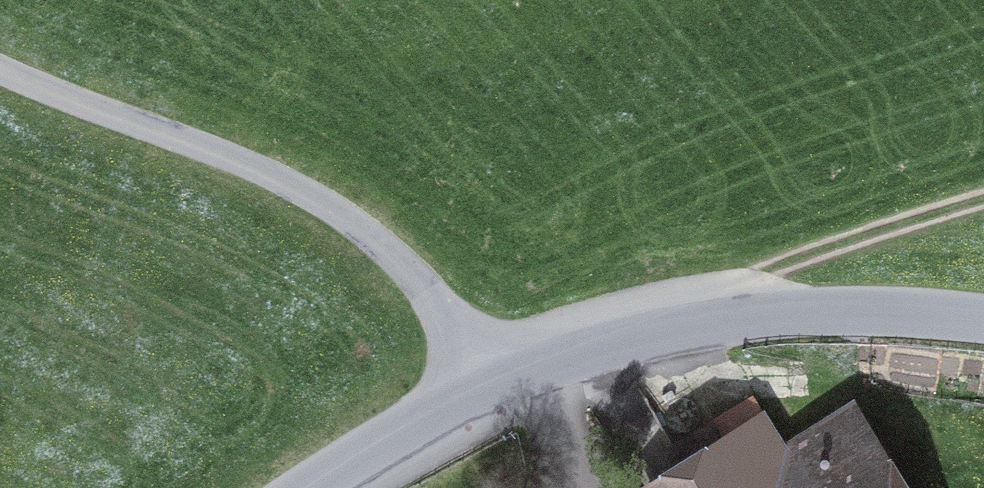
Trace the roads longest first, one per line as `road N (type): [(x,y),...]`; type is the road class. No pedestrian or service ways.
road 1 (unclassified): [(0,65),(320,200),(400,262),(489,378)]
road 2 (unclassified): [(489,378),(652,321),(800,310),(983,320)]
road 3 (track): [(983,198),(817,251),(705,315)]
road 4 (unclassified): [(310,487),(489,378)]

